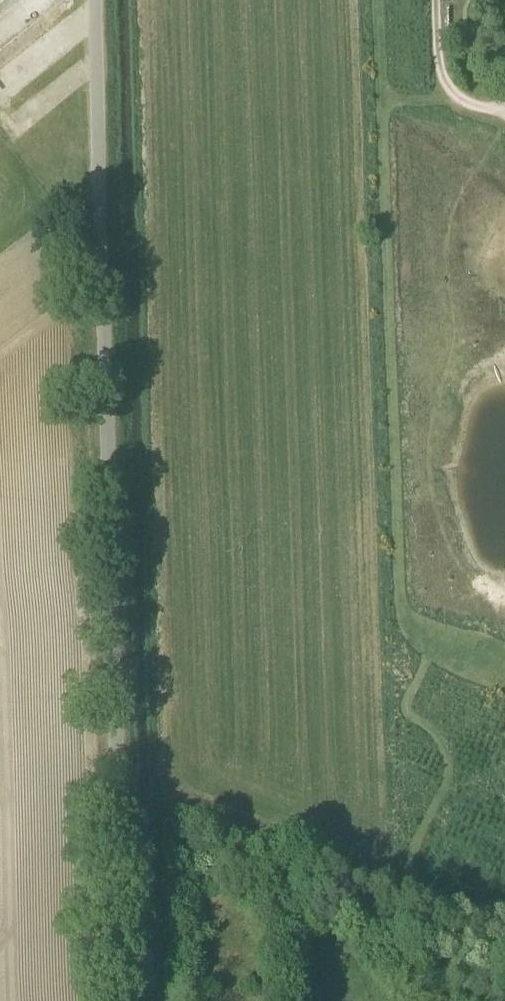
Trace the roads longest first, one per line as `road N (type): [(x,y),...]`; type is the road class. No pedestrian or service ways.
road 1 (unclassified): [(128,1000),(100,0)]

